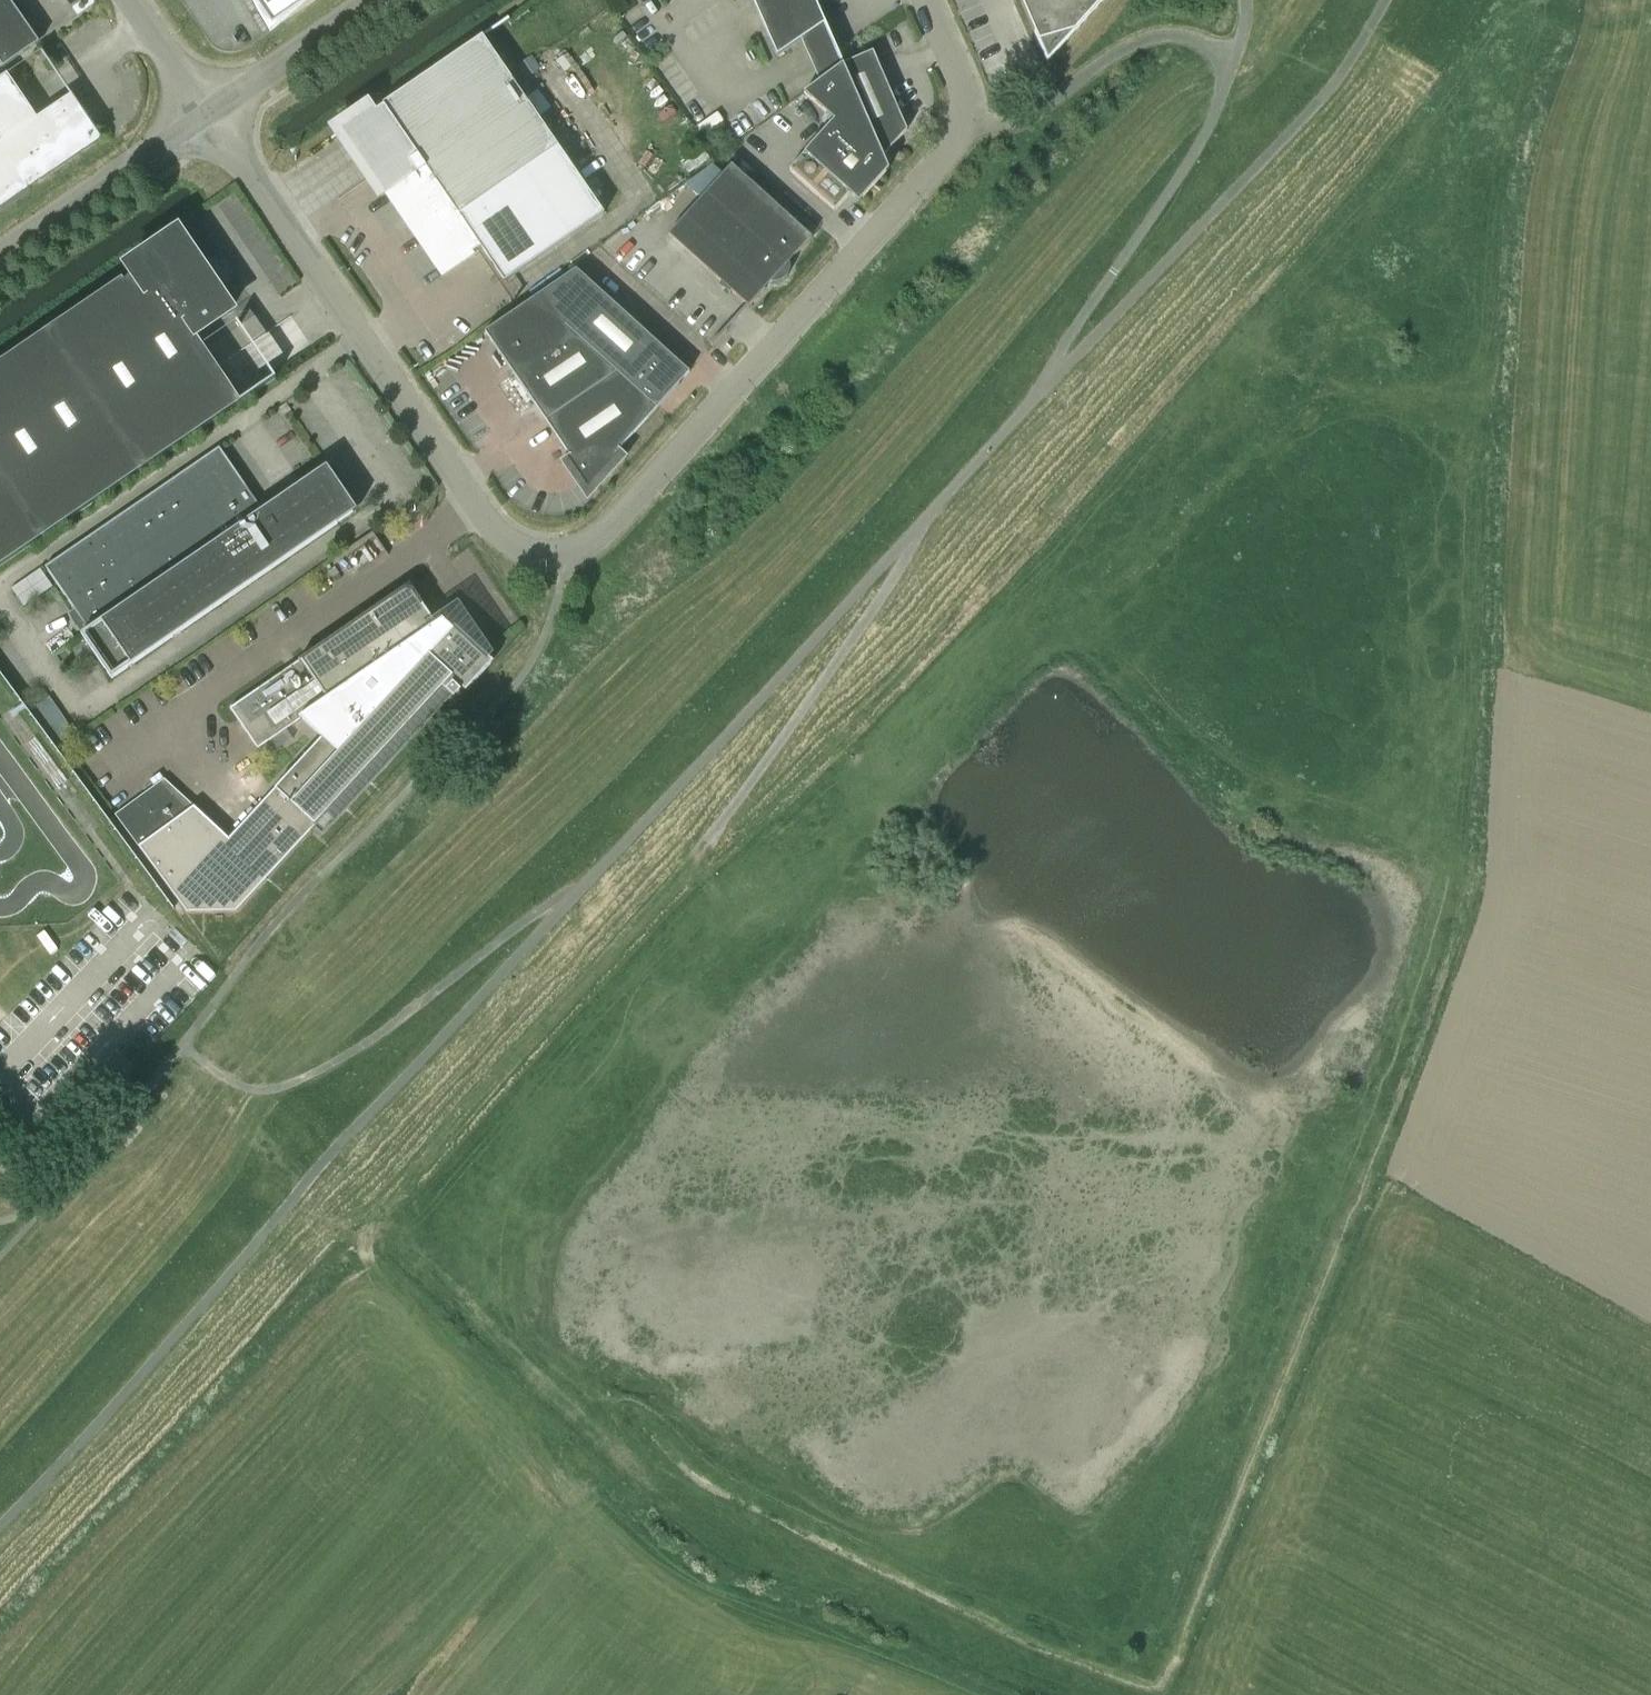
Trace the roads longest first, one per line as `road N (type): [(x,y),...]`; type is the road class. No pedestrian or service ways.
road 1 (unclassified): [(964,123),(864,250),(587,552),(566,558),(520,551),(488,527),(208,119)]
road 2 (unclassified): [(0,261),(208,119)]
road 3 (unclassified): [(208,119),(381,0)]
road 4 (unclassified): [(208,119),(126,0)]
road 5 (unclassified): [(964,123),(958,78),(923,0)]

